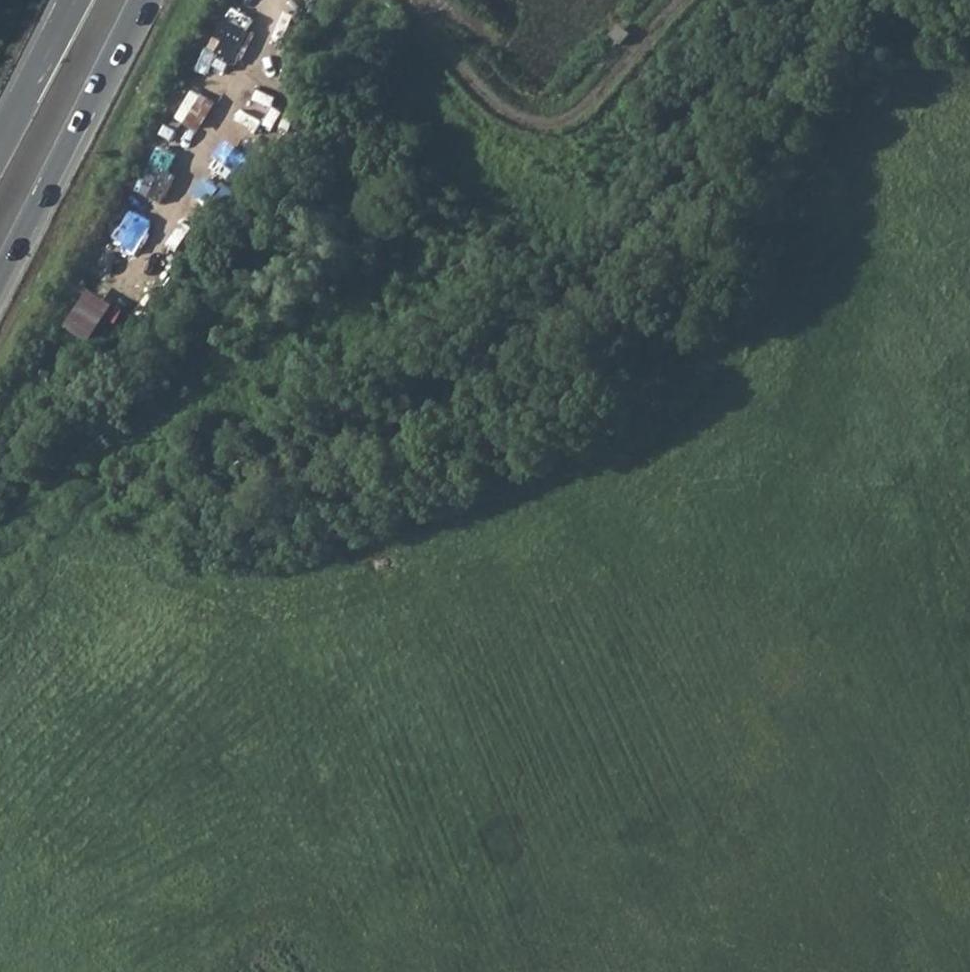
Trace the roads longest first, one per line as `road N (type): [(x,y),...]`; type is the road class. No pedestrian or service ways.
road 1 (primary): [(0,276),(140,0)]
road 2 (primary): [(75,0),(0,144)]

